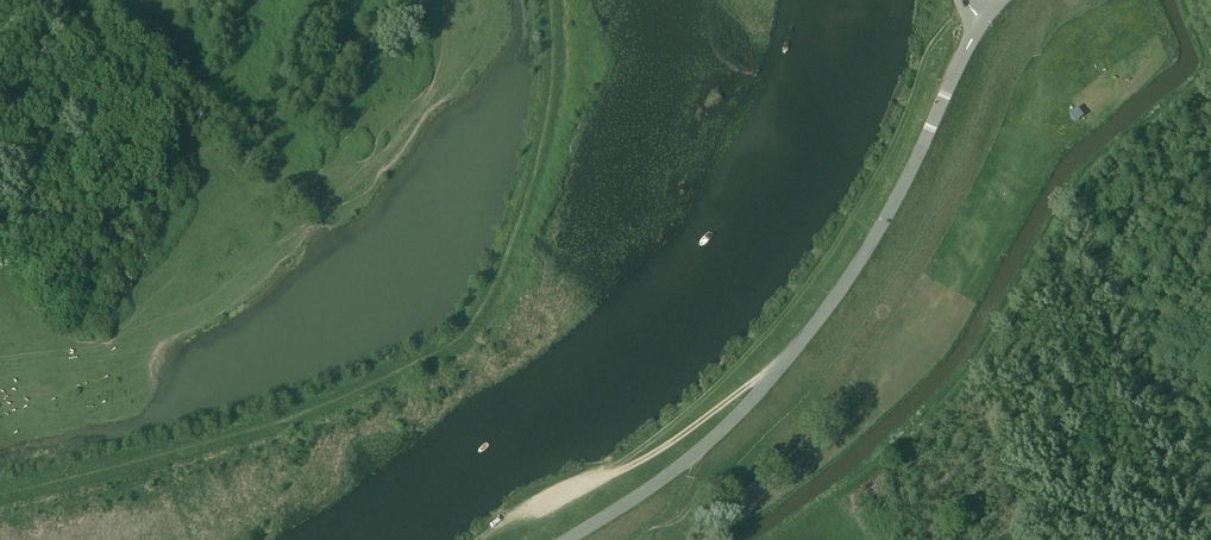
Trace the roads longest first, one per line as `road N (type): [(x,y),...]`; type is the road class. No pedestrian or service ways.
road 1 (tertiary): [(566,539),(638,497),(804,343),(848,285),(974,24)]
road 2 (track): [(789,358),(478,539)]
road 3 (track): [(0,220),(87,132),(135,66)]

